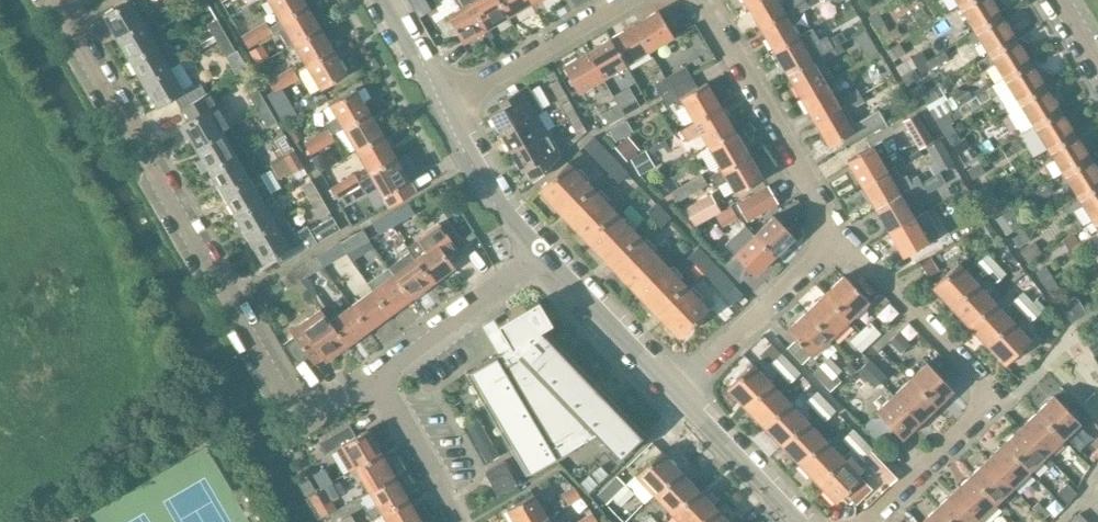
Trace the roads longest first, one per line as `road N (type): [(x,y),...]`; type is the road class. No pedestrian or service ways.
road 1 (residential): [(306,406),(280,387),(55,0)]
road 2 (residential): [(862,521),(981,398),(976,380),(837,236)]
road 3 (residential): [(837,236),(700,0)]
road 4 (residential): [(680,395),(837,236)]
road 5 (residential): [(444,106),(630,0)]
road 6 (residential): [(384,382),(543,252)]
road 7 (tertiary): [(680,395),(543,252)]
road 8 (tertiary): [(543,252),(507,218),(444,106)]
road 9 (tertiary): [(798,521),(680,395)]
road 10 (residential): [(461,521),(384,382)]
road 11 (tertiary): [(444,106),(383,0)]

